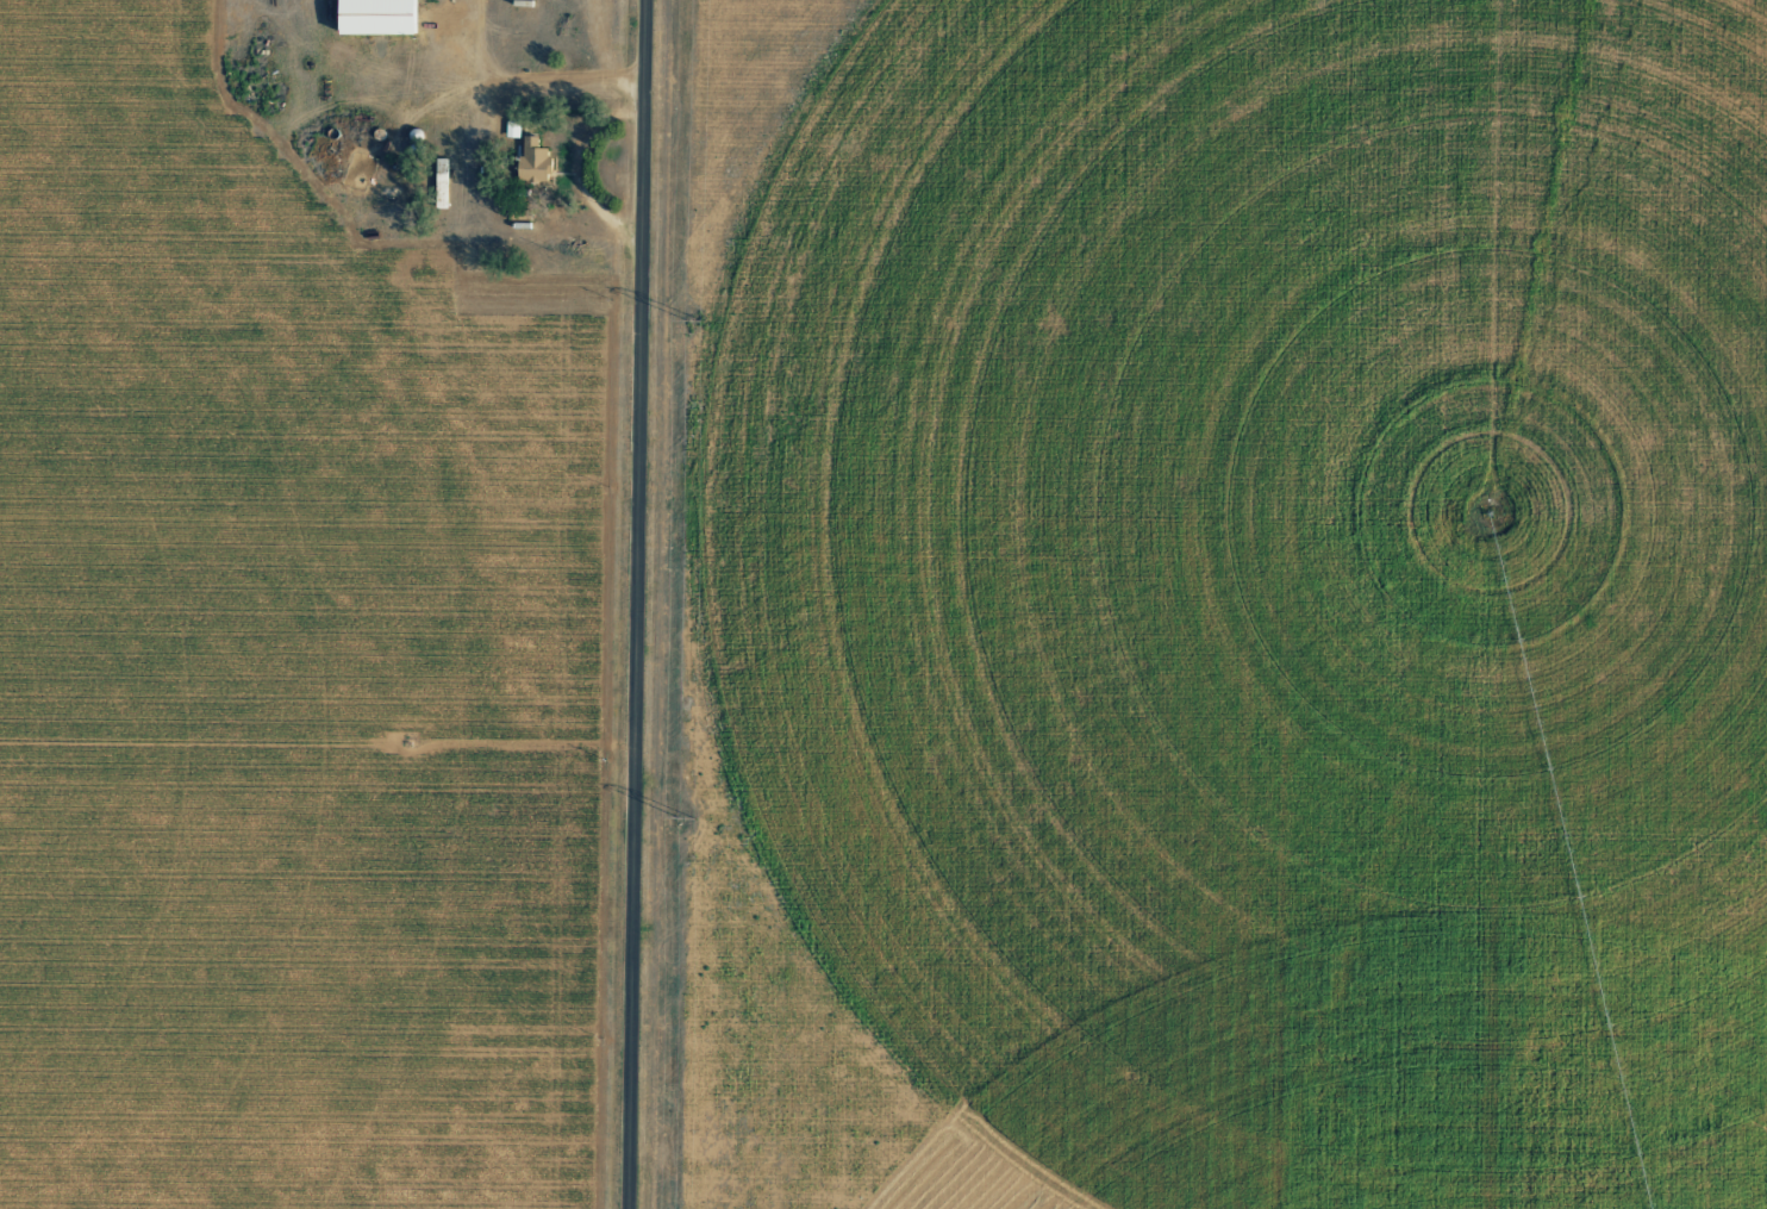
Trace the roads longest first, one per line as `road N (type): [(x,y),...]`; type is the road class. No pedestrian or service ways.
road 1 (tertiary): [(642,1208),(659,0)]

